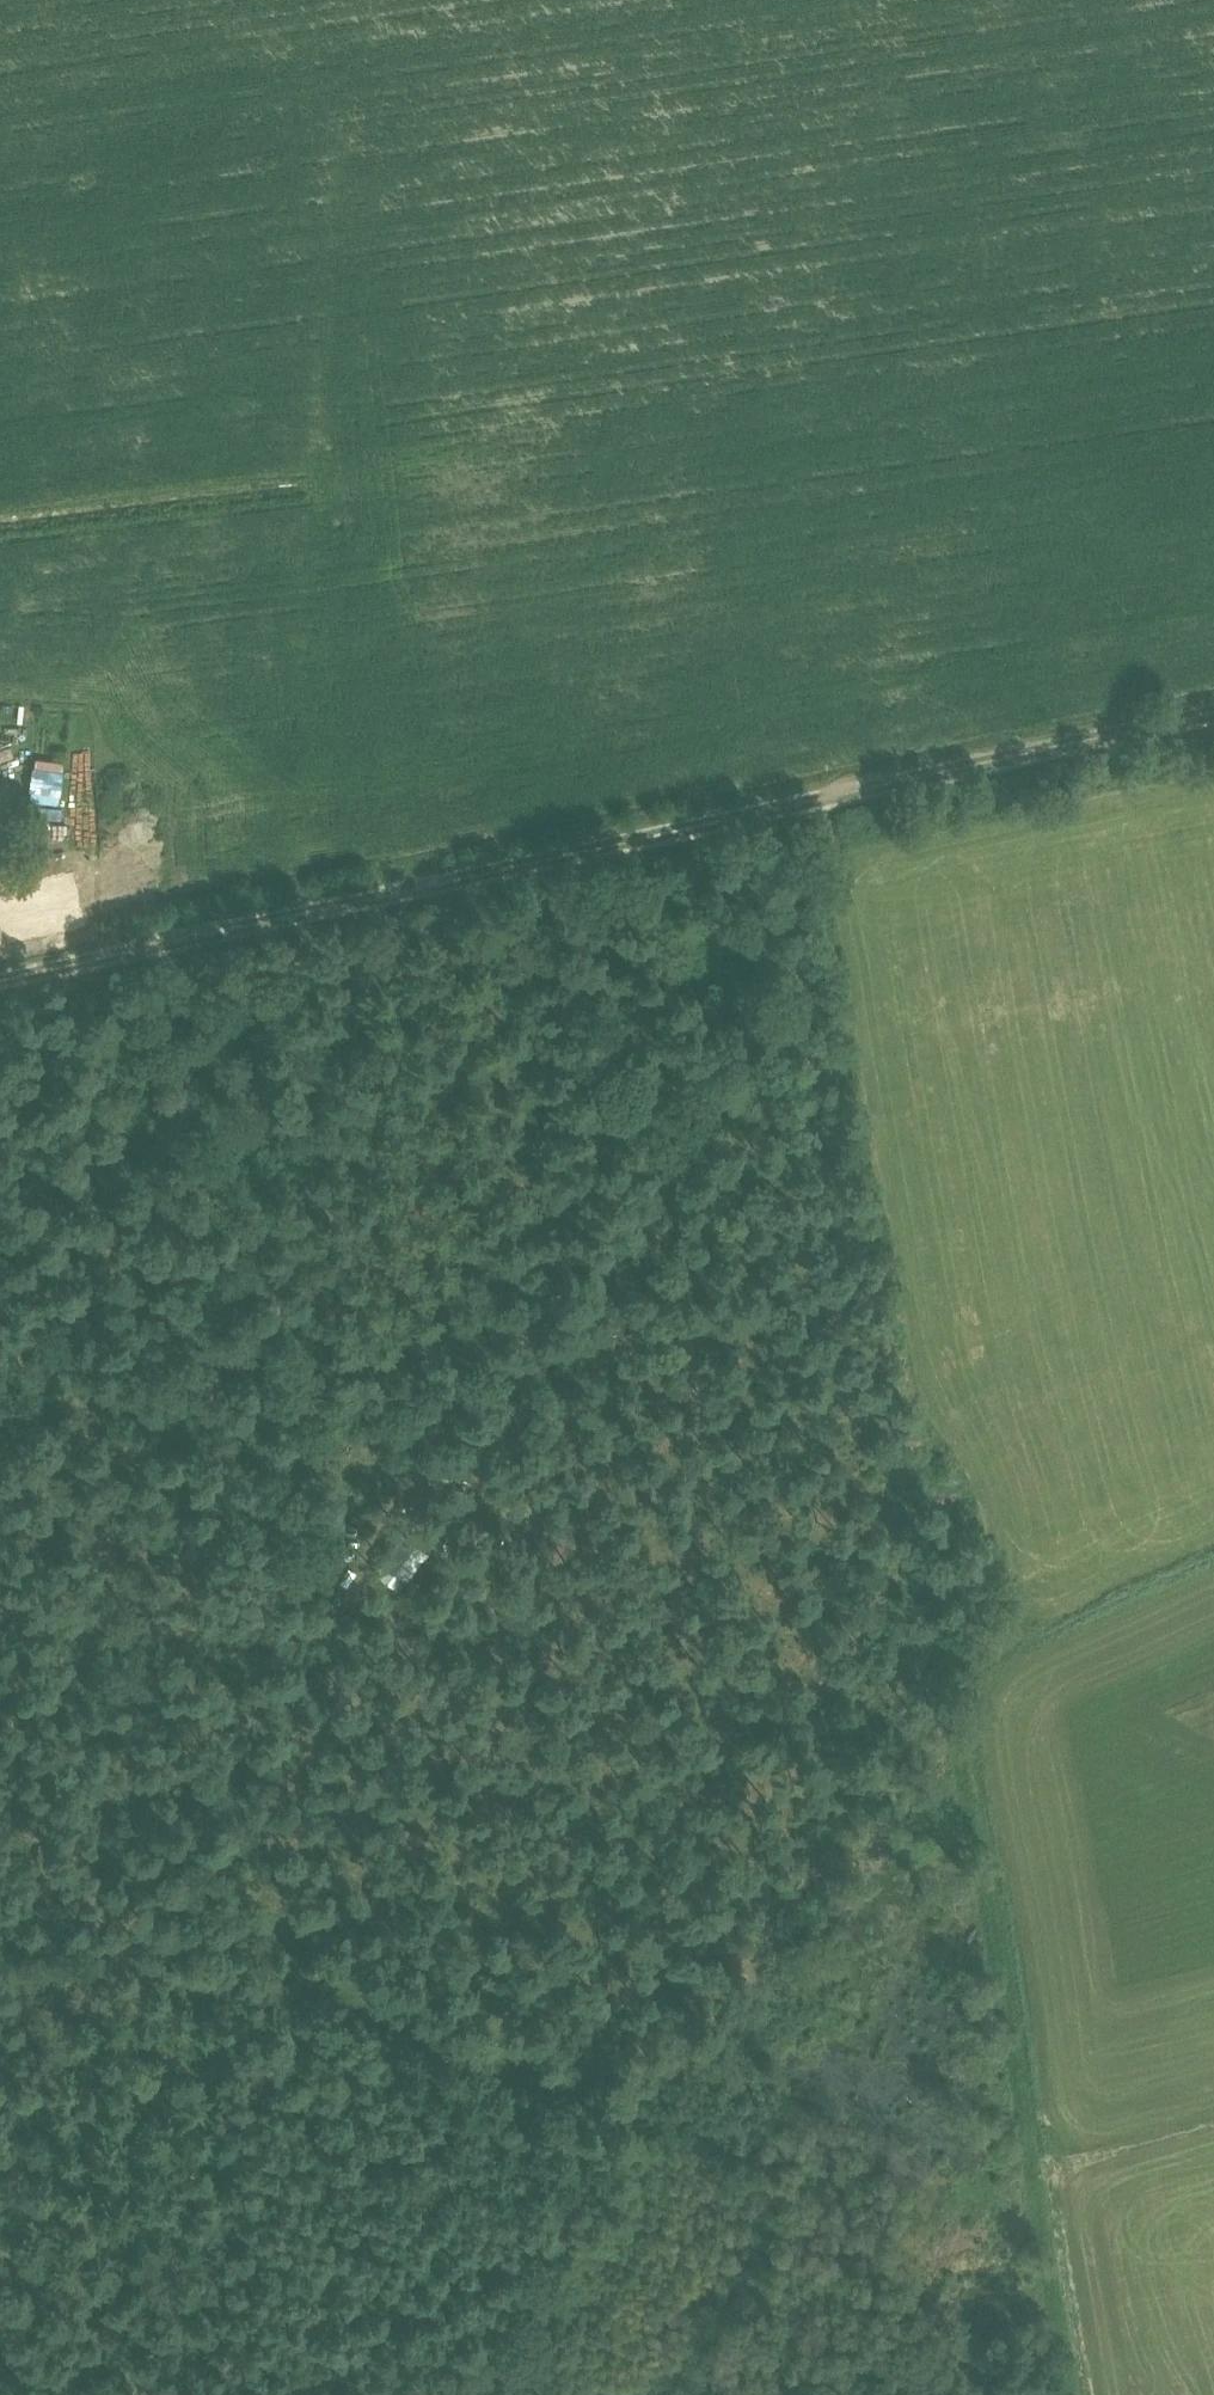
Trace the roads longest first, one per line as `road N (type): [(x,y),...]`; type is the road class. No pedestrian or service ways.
road 1 (track): [(1213,705),(754,802),(0,981)]

